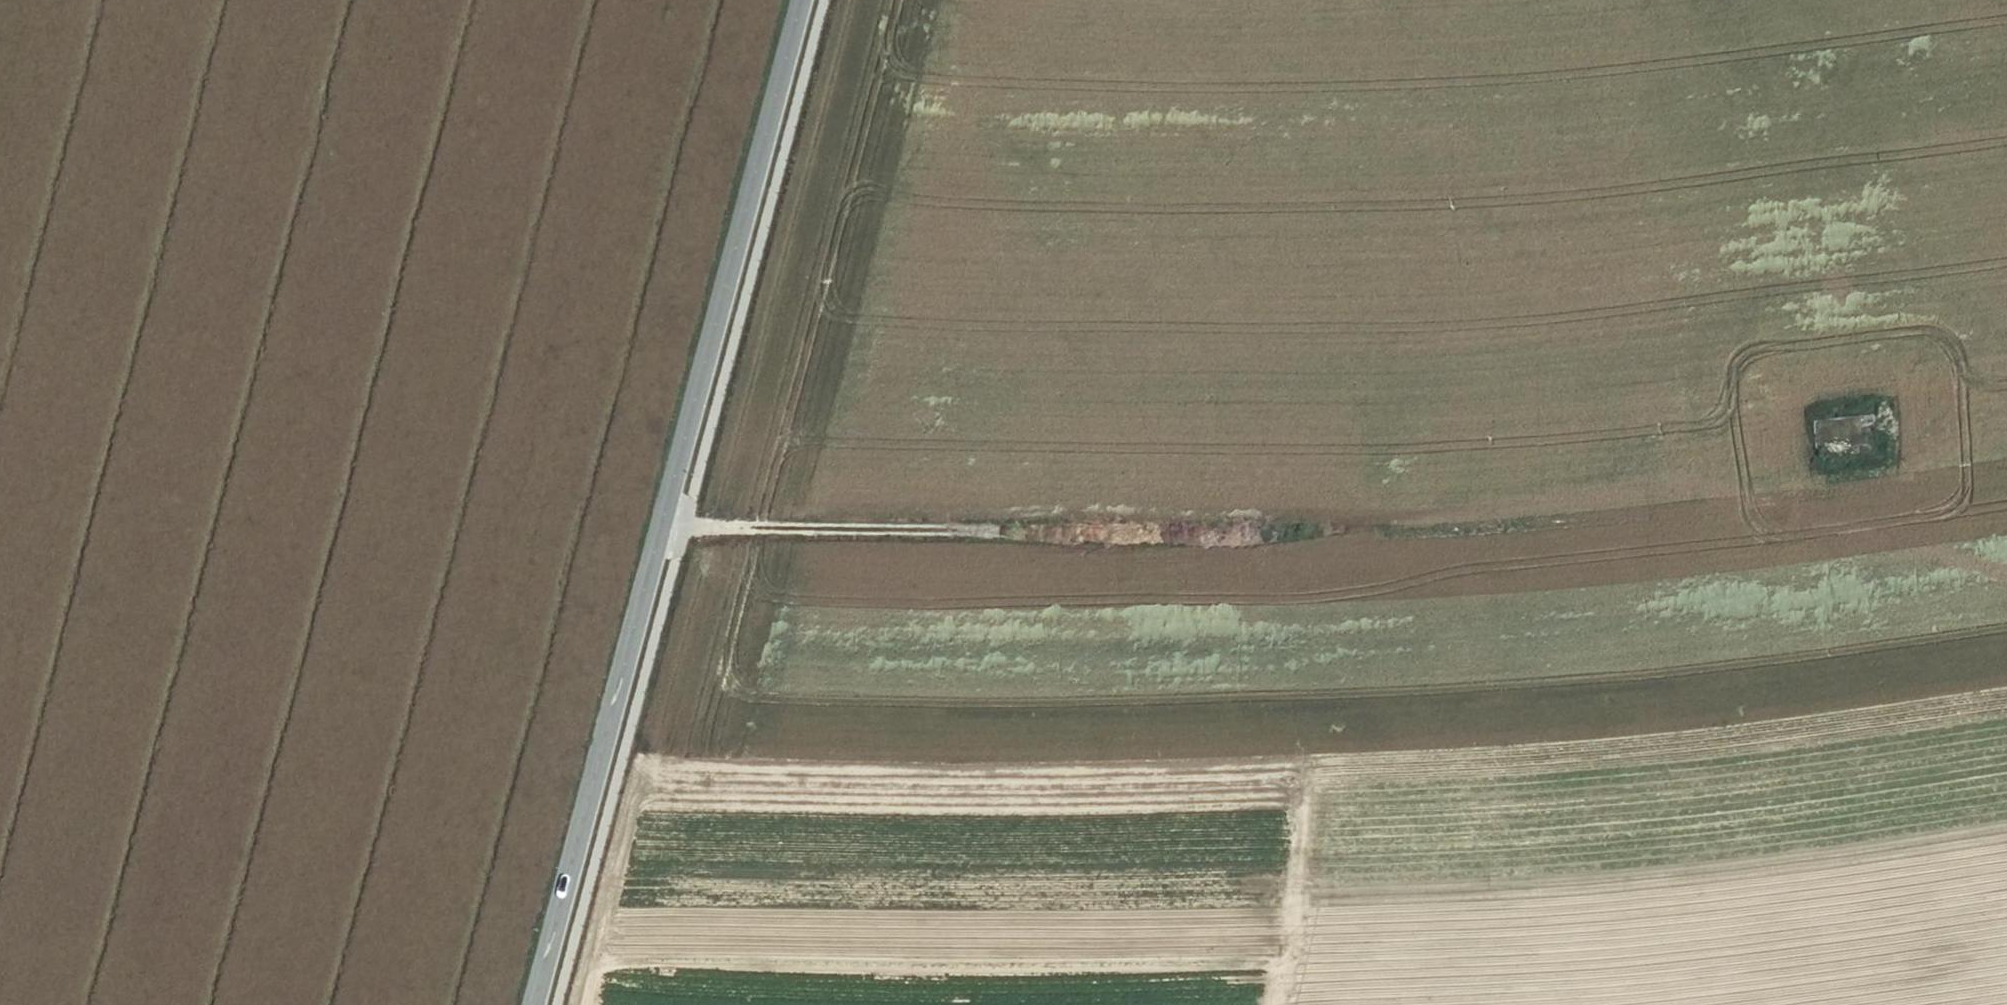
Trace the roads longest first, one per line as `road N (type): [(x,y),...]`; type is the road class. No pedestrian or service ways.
road 1 (tertiary): [(533,1004),(799,0)]

